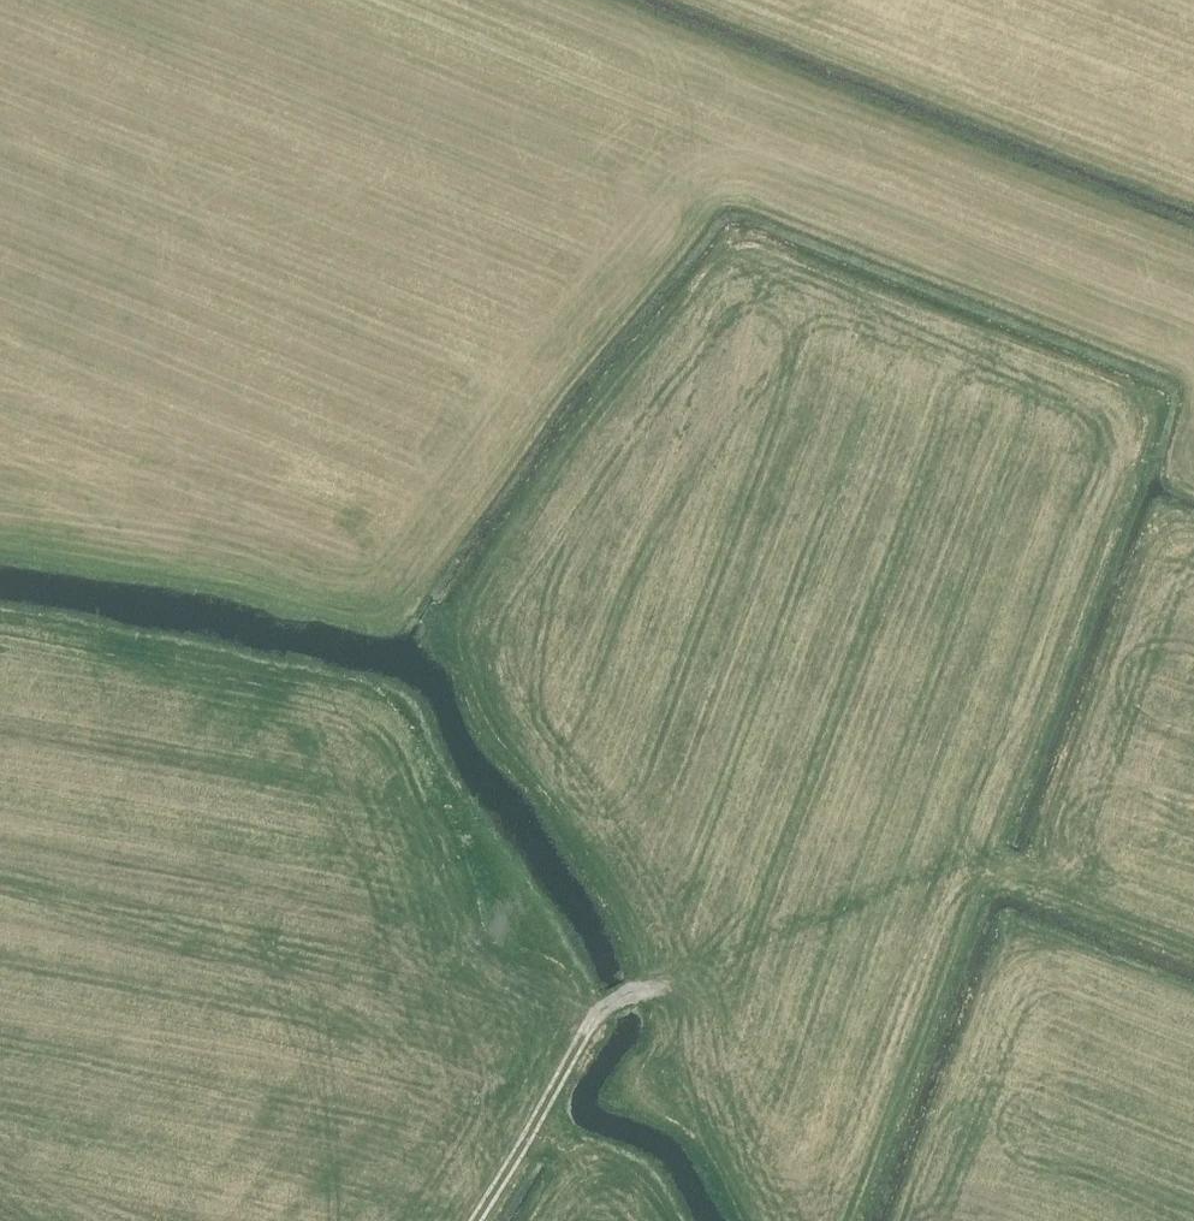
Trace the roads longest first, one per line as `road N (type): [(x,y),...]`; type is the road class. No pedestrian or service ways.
road 1 (track): [(472,1220),(601,1016),(645,988)]

